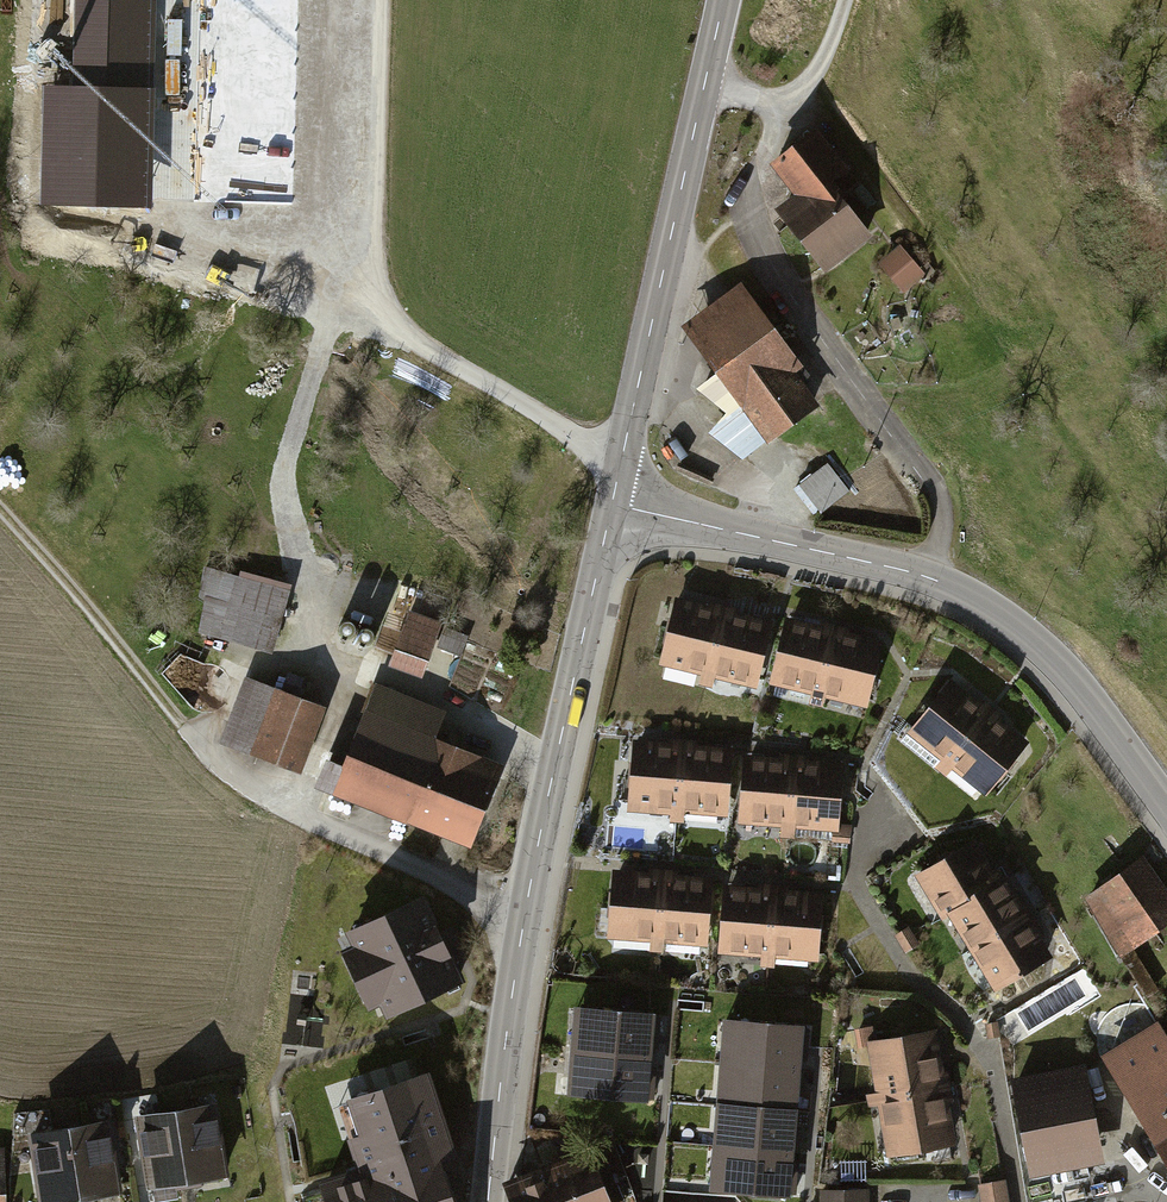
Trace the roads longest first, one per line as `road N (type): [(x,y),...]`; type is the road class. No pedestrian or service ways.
road 1 (tertiary): [(488,1201),(526,912),(612,505)]
road 2 (tertiary): [(1166,807),(1034,638),(955,585),(859,556),(612,505)]
road 3 (track): [(622,458),(585,446),(512,398),(431,358),(400,325),(374,275),(378,0)]
road 4 (tertiary): [(612,505),(723,0)]
road 5 (track): [(136,661),(0,507)]
road 6 (track): [(844,0),(832,41),(794,91),(773,97),(705,81)]
road 7 (residential): [(1022,1201),(990,1042)]

